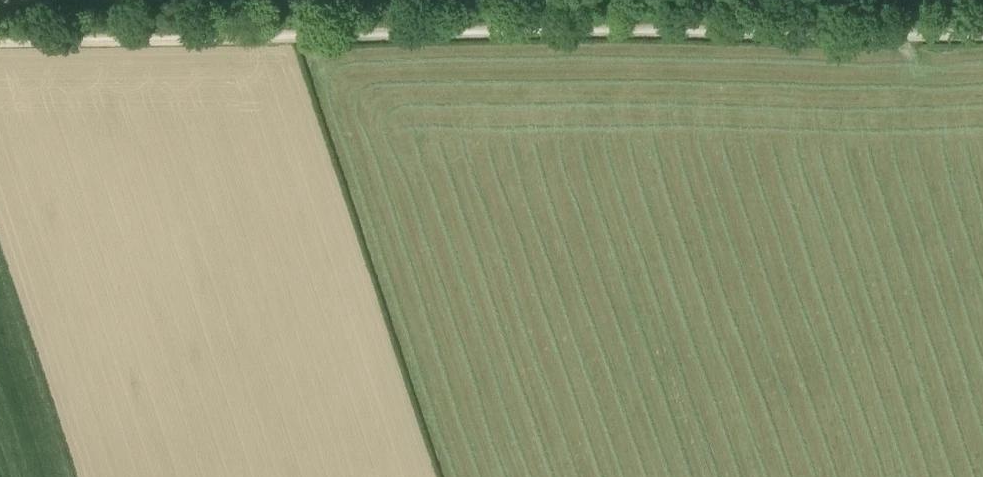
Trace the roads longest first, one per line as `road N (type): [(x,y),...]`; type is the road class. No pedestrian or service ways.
road 1 (track): [(0,40),(982,34)]

